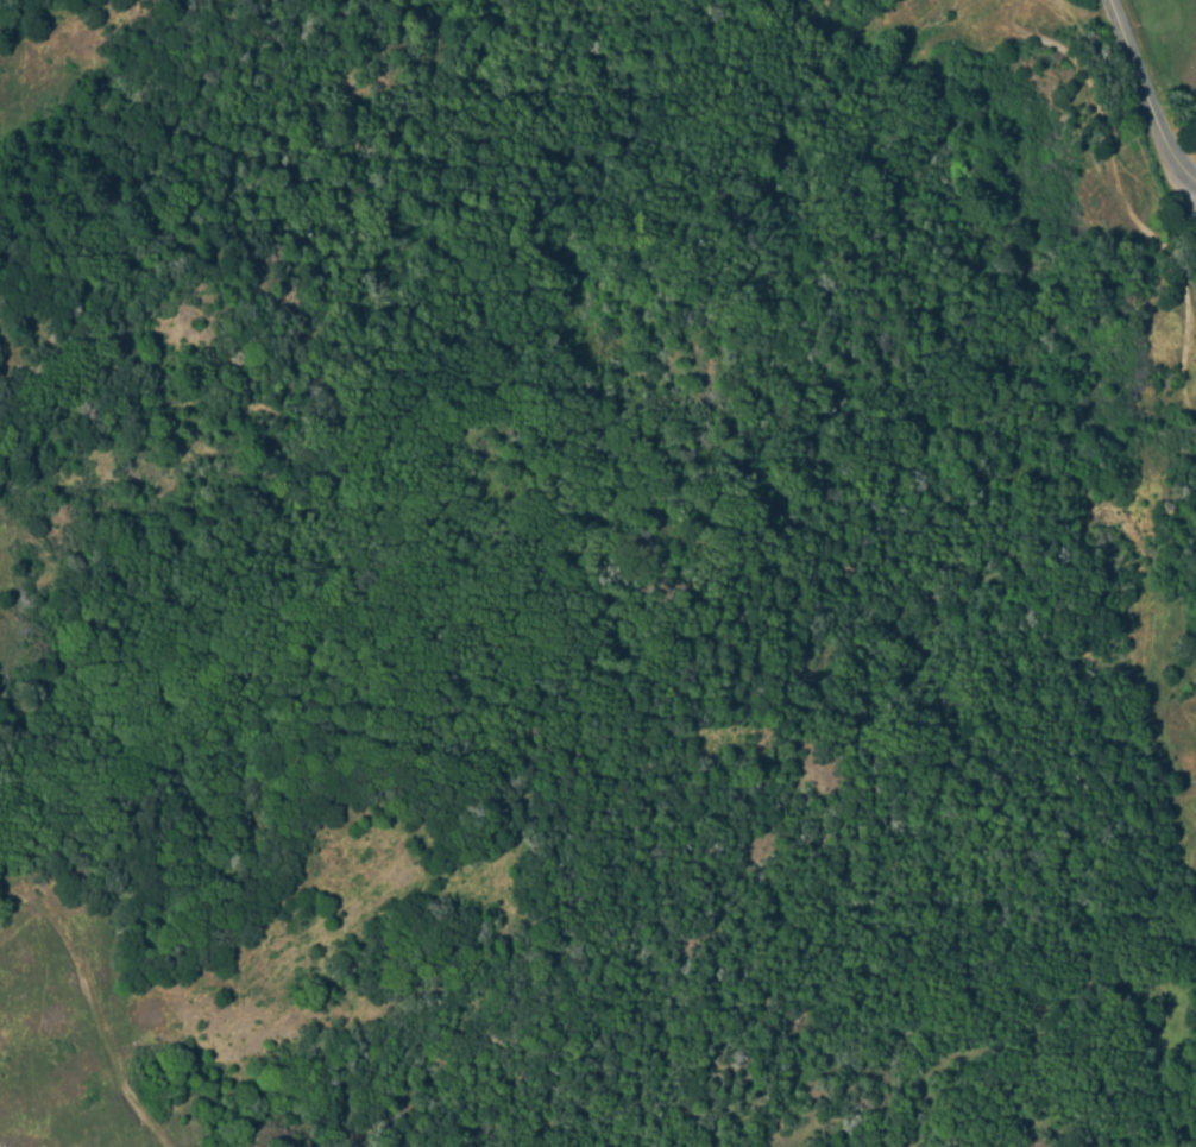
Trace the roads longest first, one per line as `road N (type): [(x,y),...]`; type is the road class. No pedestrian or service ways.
road 1 (secondary): [(1195,189),(1183,178),(1108,0)]

